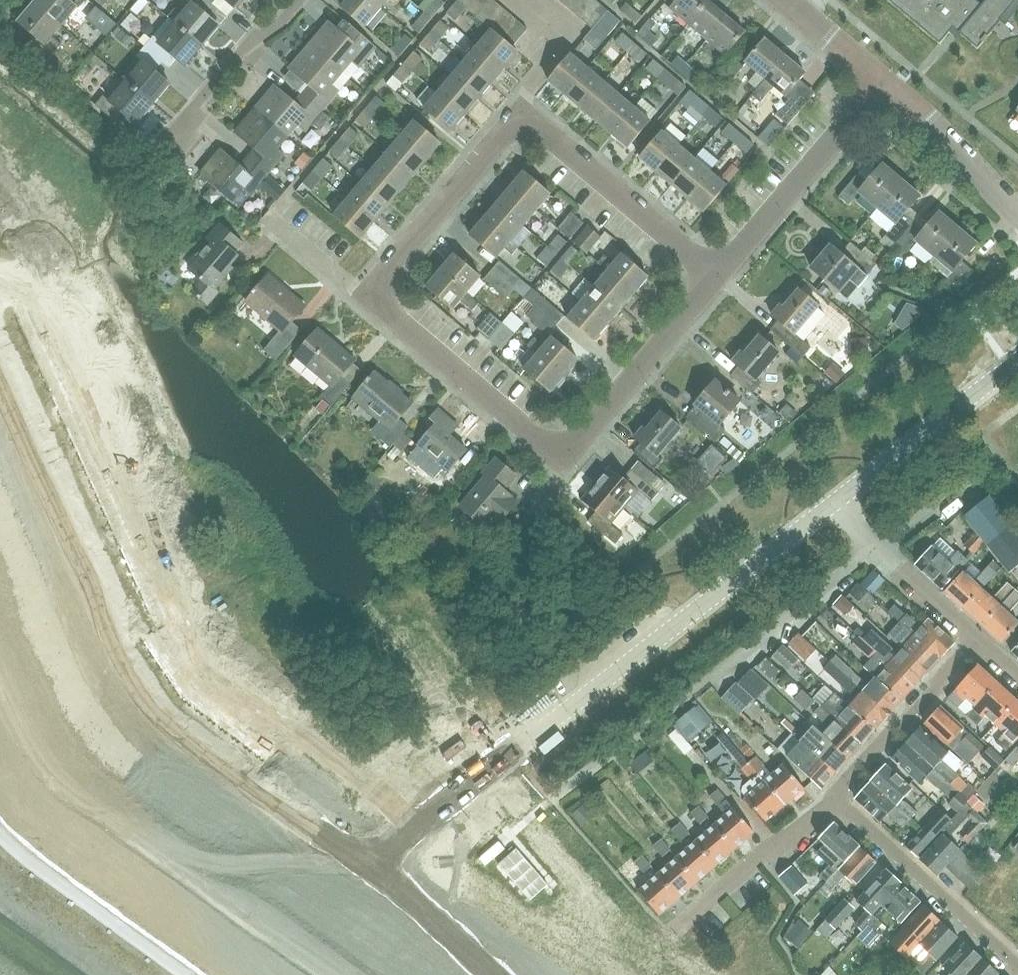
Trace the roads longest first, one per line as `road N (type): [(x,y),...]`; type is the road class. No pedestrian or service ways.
road 1 (residential): [(364,862),(181,733),(137,686),(0,377)]
road 2 (tertiary): [(364,862),(839,501)]
road 3 (residential): [(466,862),(877,548)]
road 4 (residential): [(712,278),(578,443),(563,449),(546,445),(368,294)]
road 5 (residential): [(881,81),(712,278)]
road 6 (residential): [(712,278),(519,114)]
road 7 (residential): [(1017,972),(836,796)]
road 8 (residential): [(368,294),(519,114)]
road 9 (tertiary): [(839,501),(1017,361)]
road 10 (residential): [(671,932),(836,796)]
road 11 (residential): [(836,796),(977,643)]
road 12 (residential): [(167,147),(254,40),(299,0)]
road 13 (residential): [(1017,215),(881,81)]
road 14 (tertiary): [(493,974),(364,862)]
road 15 (residential): [(519,114),(524,90),(556,53),(550,26),(518,0)]
road 16 (residential): [(977,643),(877,548)]
road 17 (residential): [(881,81),(784,0)]
road 18 (residential): [(368,294),(269,216)]

